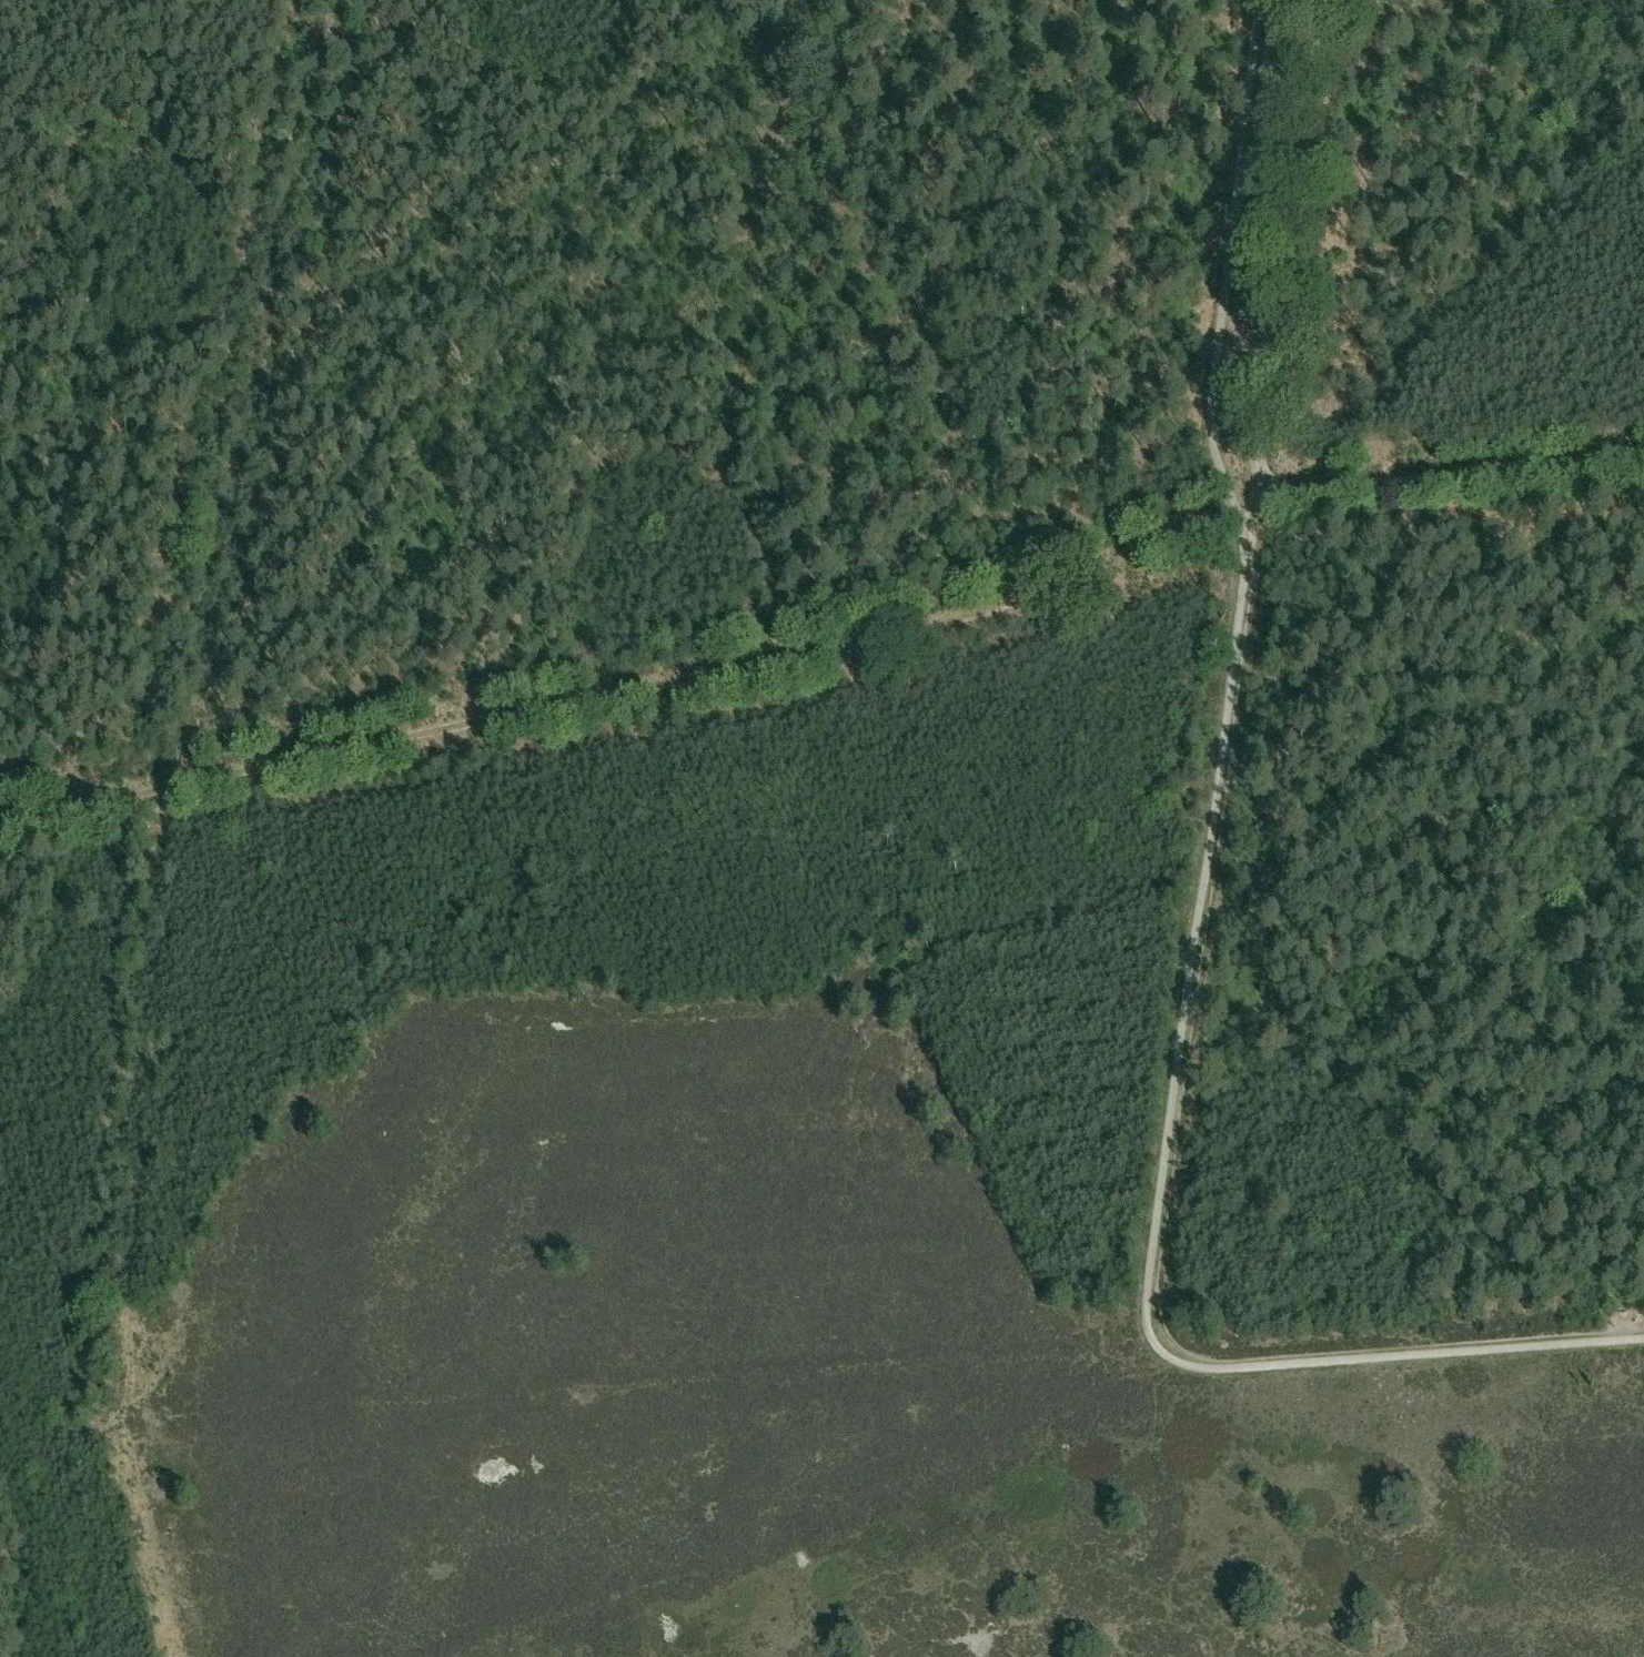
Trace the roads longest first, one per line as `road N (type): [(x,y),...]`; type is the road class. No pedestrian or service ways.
road 1 (track): [(1259,489),(1158,1314),(1175,1346),(1210,1360),(1643,1324)]
road 2 (track): [(0,825),(881,636),(955,614),(1259,489)]
road 3 (track): [(1310,0),(1255,454),(1259,489)]
road 4 (track): [(1259,489),(1643,456)]

